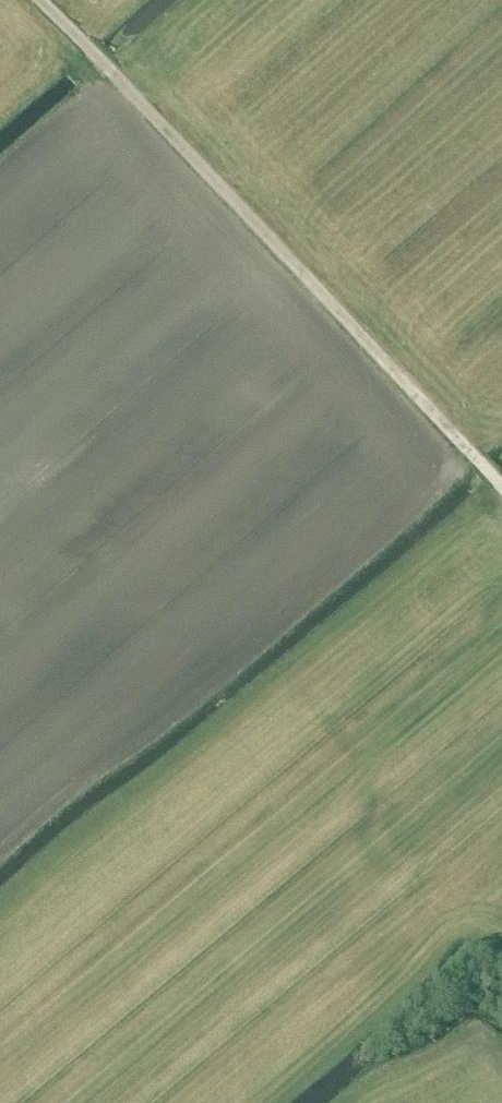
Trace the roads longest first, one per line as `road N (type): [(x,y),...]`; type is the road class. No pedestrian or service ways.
road 1 (track): [(36,0),(501,489)]

